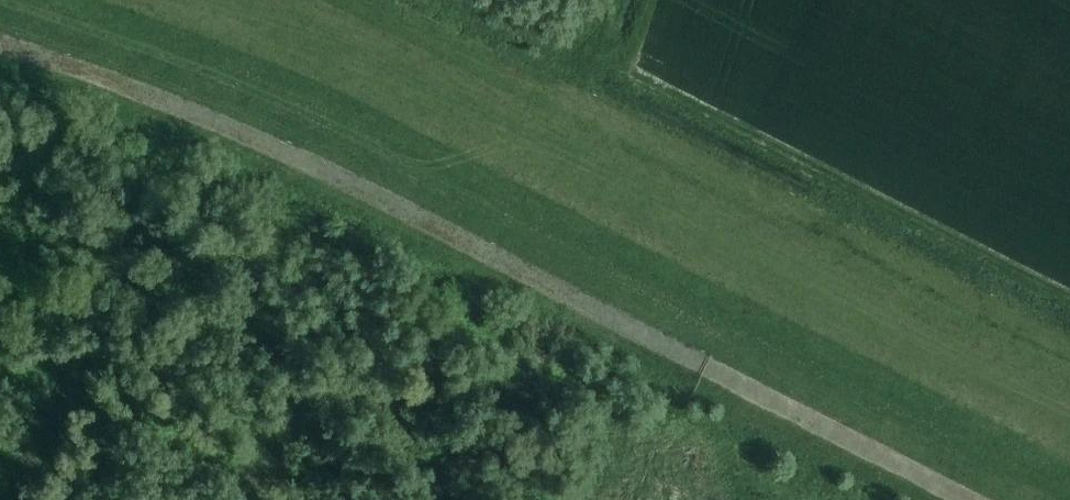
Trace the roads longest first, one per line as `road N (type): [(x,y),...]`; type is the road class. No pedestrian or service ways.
road 1 (track): [(1069,498),(336,128),(2,0)]
road 2 (track): [(172,0),(424,107),(1069,441)]
road 3 (track): [(527,75),(1069,347)]
road 4 (track): [(651,0),(626,72),(1069,303)]

